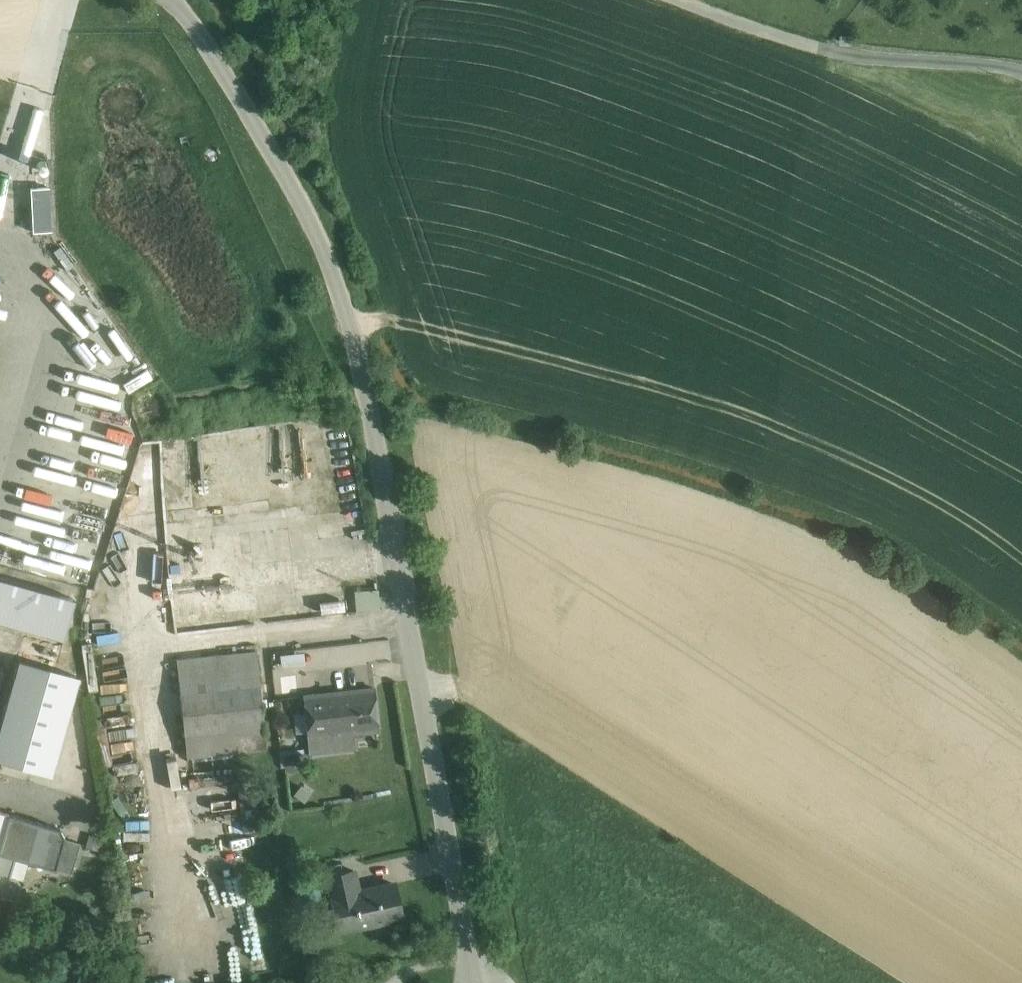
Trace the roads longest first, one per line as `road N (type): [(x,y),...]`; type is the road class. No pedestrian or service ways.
road 1 (residential): [(477,982),(342,299),(317,230),(171,0)]
road 2 (unclassified): [(669,0),(754,36),(1021,69)]

